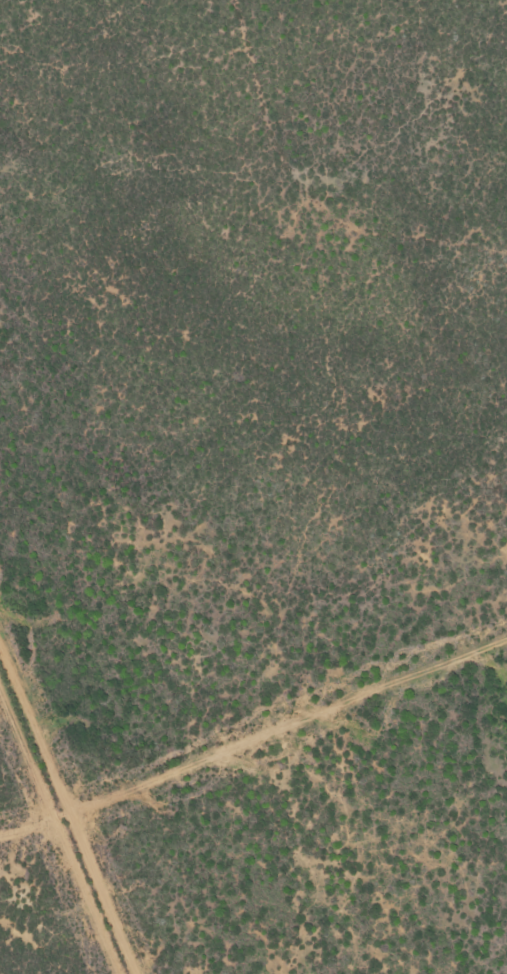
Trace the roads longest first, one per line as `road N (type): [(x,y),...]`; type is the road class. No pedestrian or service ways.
road 1 (residential): [(0,839),(66,821),(329,706),(506,640)]

